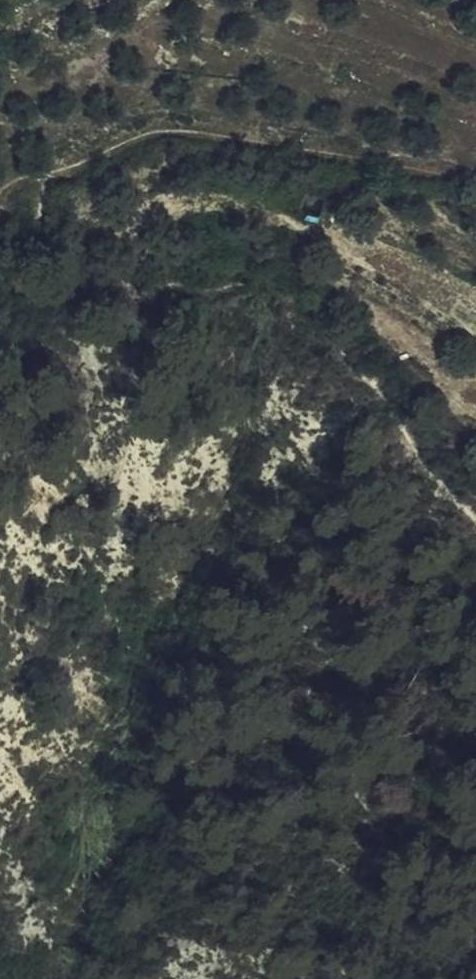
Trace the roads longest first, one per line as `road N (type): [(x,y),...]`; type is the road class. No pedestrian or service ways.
road 1 (track): [(53,166),(91,240),(124,268),(241,290),(313,320),(475,498)]

